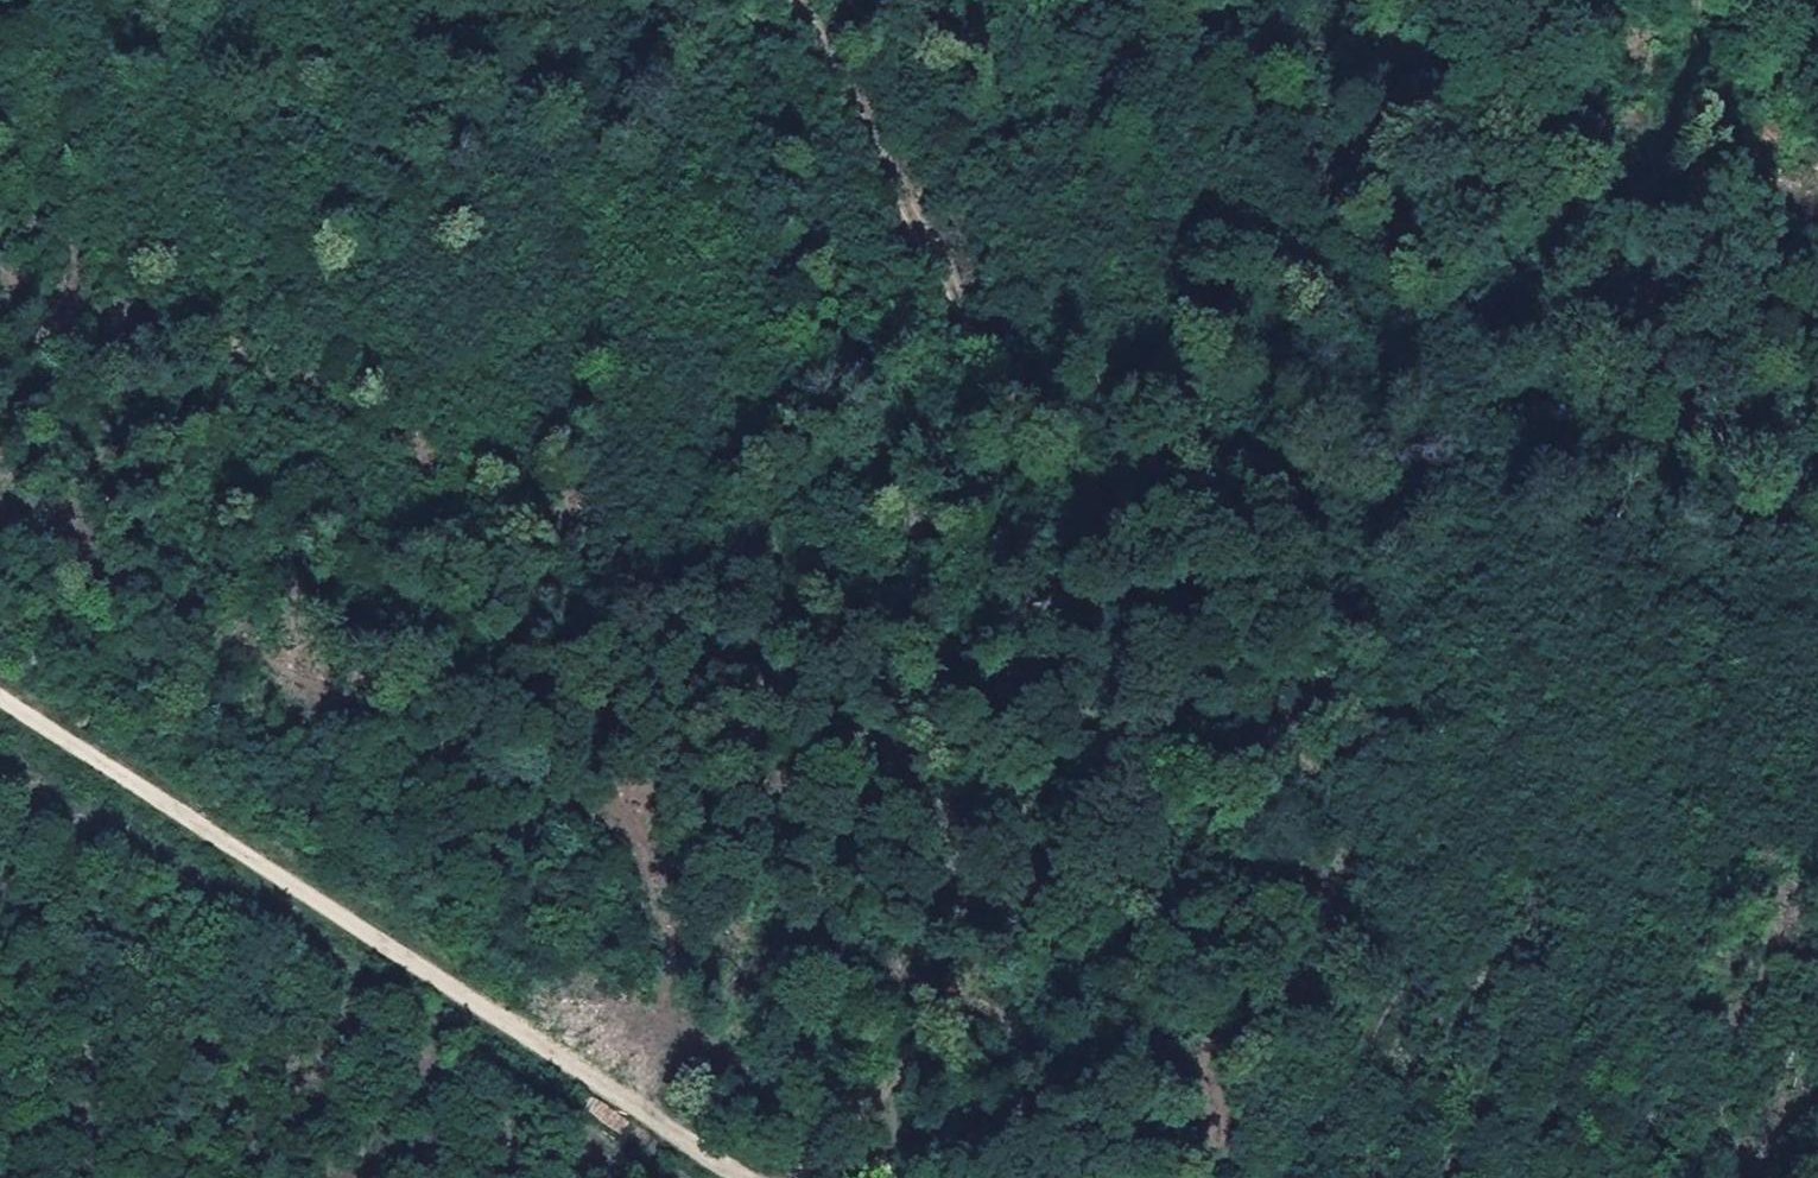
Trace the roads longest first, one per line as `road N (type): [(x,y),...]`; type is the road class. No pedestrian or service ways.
road 1 (track): [(742,1177),(0,698)]

